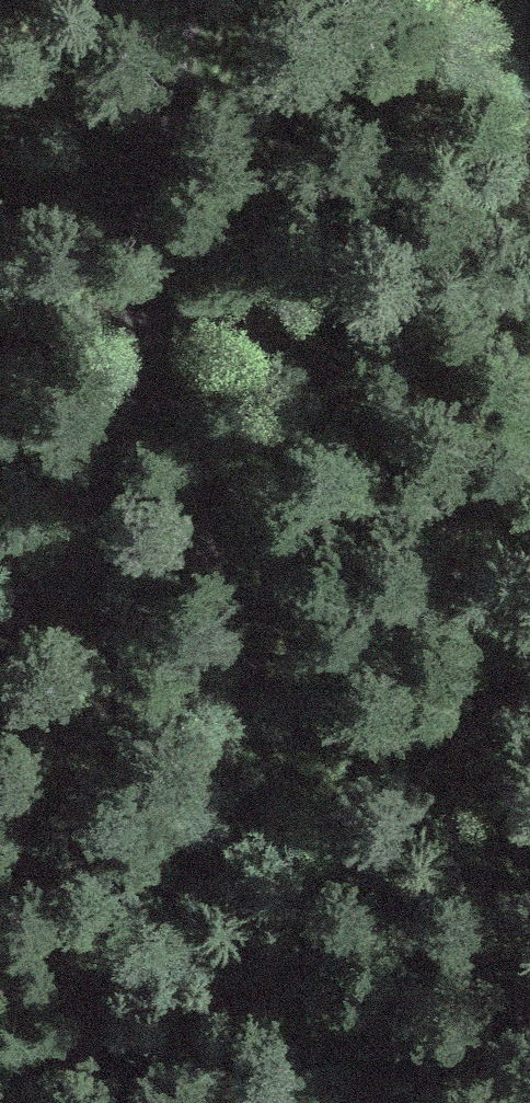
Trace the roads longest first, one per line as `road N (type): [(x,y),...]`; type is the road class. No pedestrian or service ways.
road 1 (track): [(448,1102),(302,888),(167,242)]
road 2 (track): [(190,0),(167,242),(115,488),(0,640)]
road 3 (track): [(0,196),(61,151),(178,130)]

